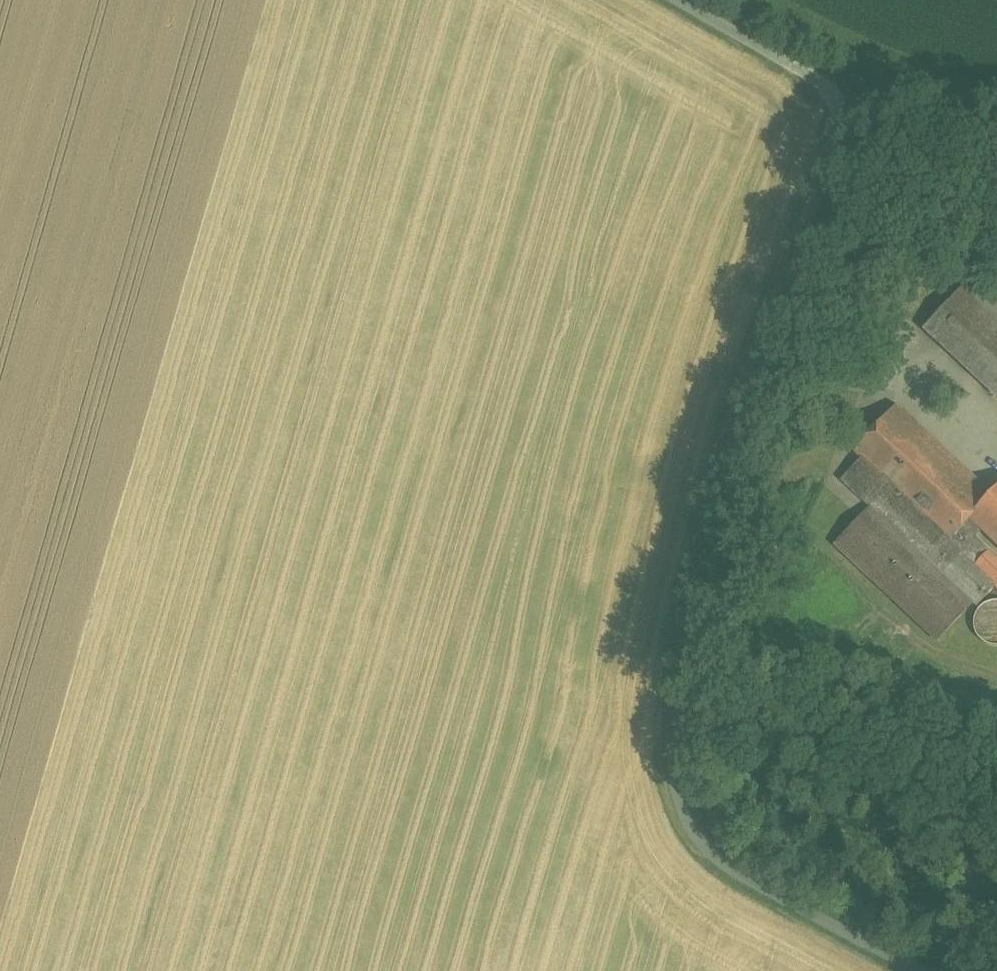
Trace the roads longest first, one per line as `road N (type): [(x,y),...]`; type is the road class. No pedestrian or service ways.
road 1 (residential): [(683,0),(789,59),(835,155),(700,624),(682,771),(736,847),(893,970)]

